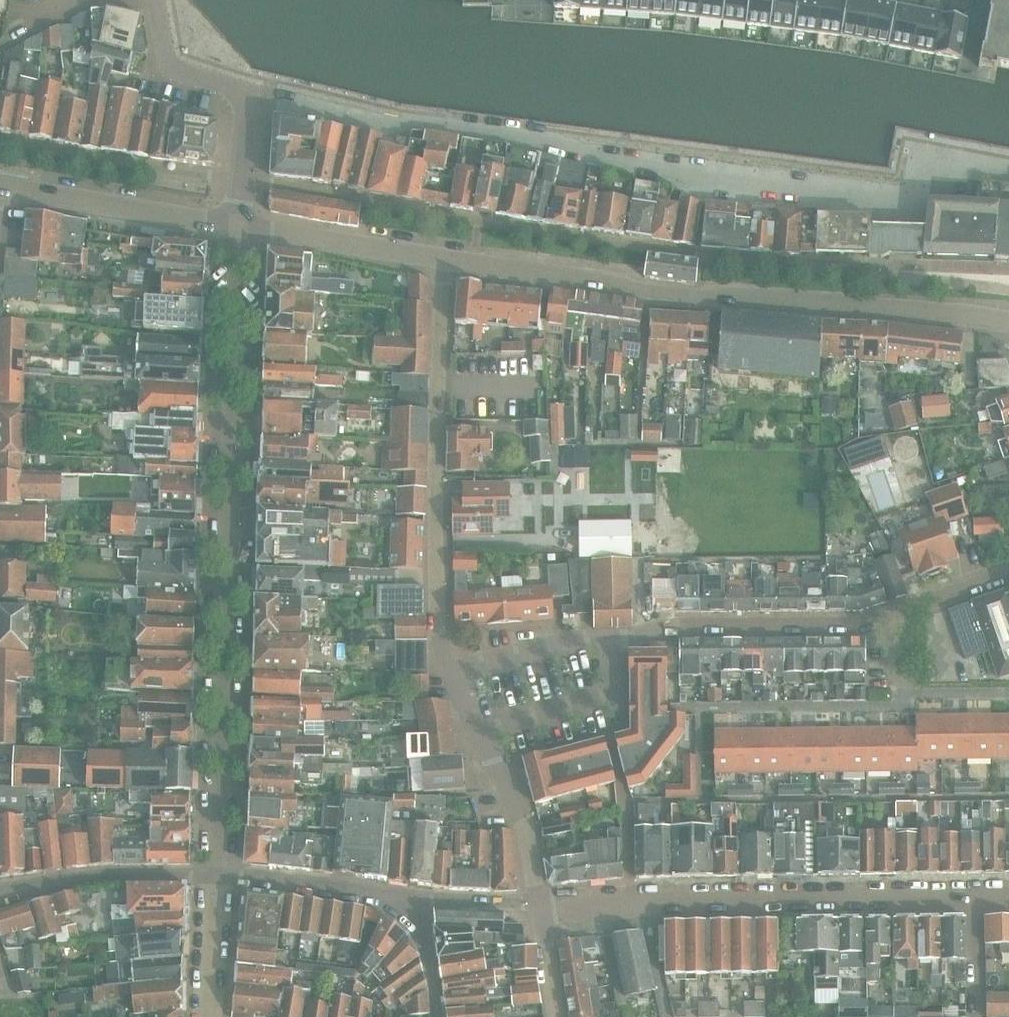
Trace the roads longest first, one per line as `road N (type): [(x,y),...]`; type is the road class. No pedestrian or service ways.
road 1 (residential): [(243,180),(704,255),(1008,289)]
road 2 (residential): [(216,879),(241,228)]
road 3 (secondary): [(1008,322),(645,289),(444,260)]
road 4 (residential): [(540,909),(976,896)]
road 5 (residential): [(444,260),(438,571),(443,637),(454,672)]
road 6 (residential): [(611,638),(666,627),(876,623),(1008,579)]
road 7 (residential): [(0,140),(243,180)]
road 8 (secondary): [(0,188),(241,228)]
road 9 (residential): [(243,180),(242,100),(167,59),(155,0)]
road 10 (residential): [(0,892),(81,879),(216,879)]
road 11 (secondary): [(444,260),(241,228)]
road 12 (residential): [(419,902),(216,879)]
road 13 (residential): [(476,733),(611,697),(618,690),(611,638)]
road 14 (residential): [(540,909),(522,827),(476,733)]
road 15 (residential): [(454,672),(611,638)]
road 16 (residential): [(211,1016),(216,879)]
road 17 (residential): [(419,902),(540,909)]
road 18 (residential): [(979,1016),(976,896)]

